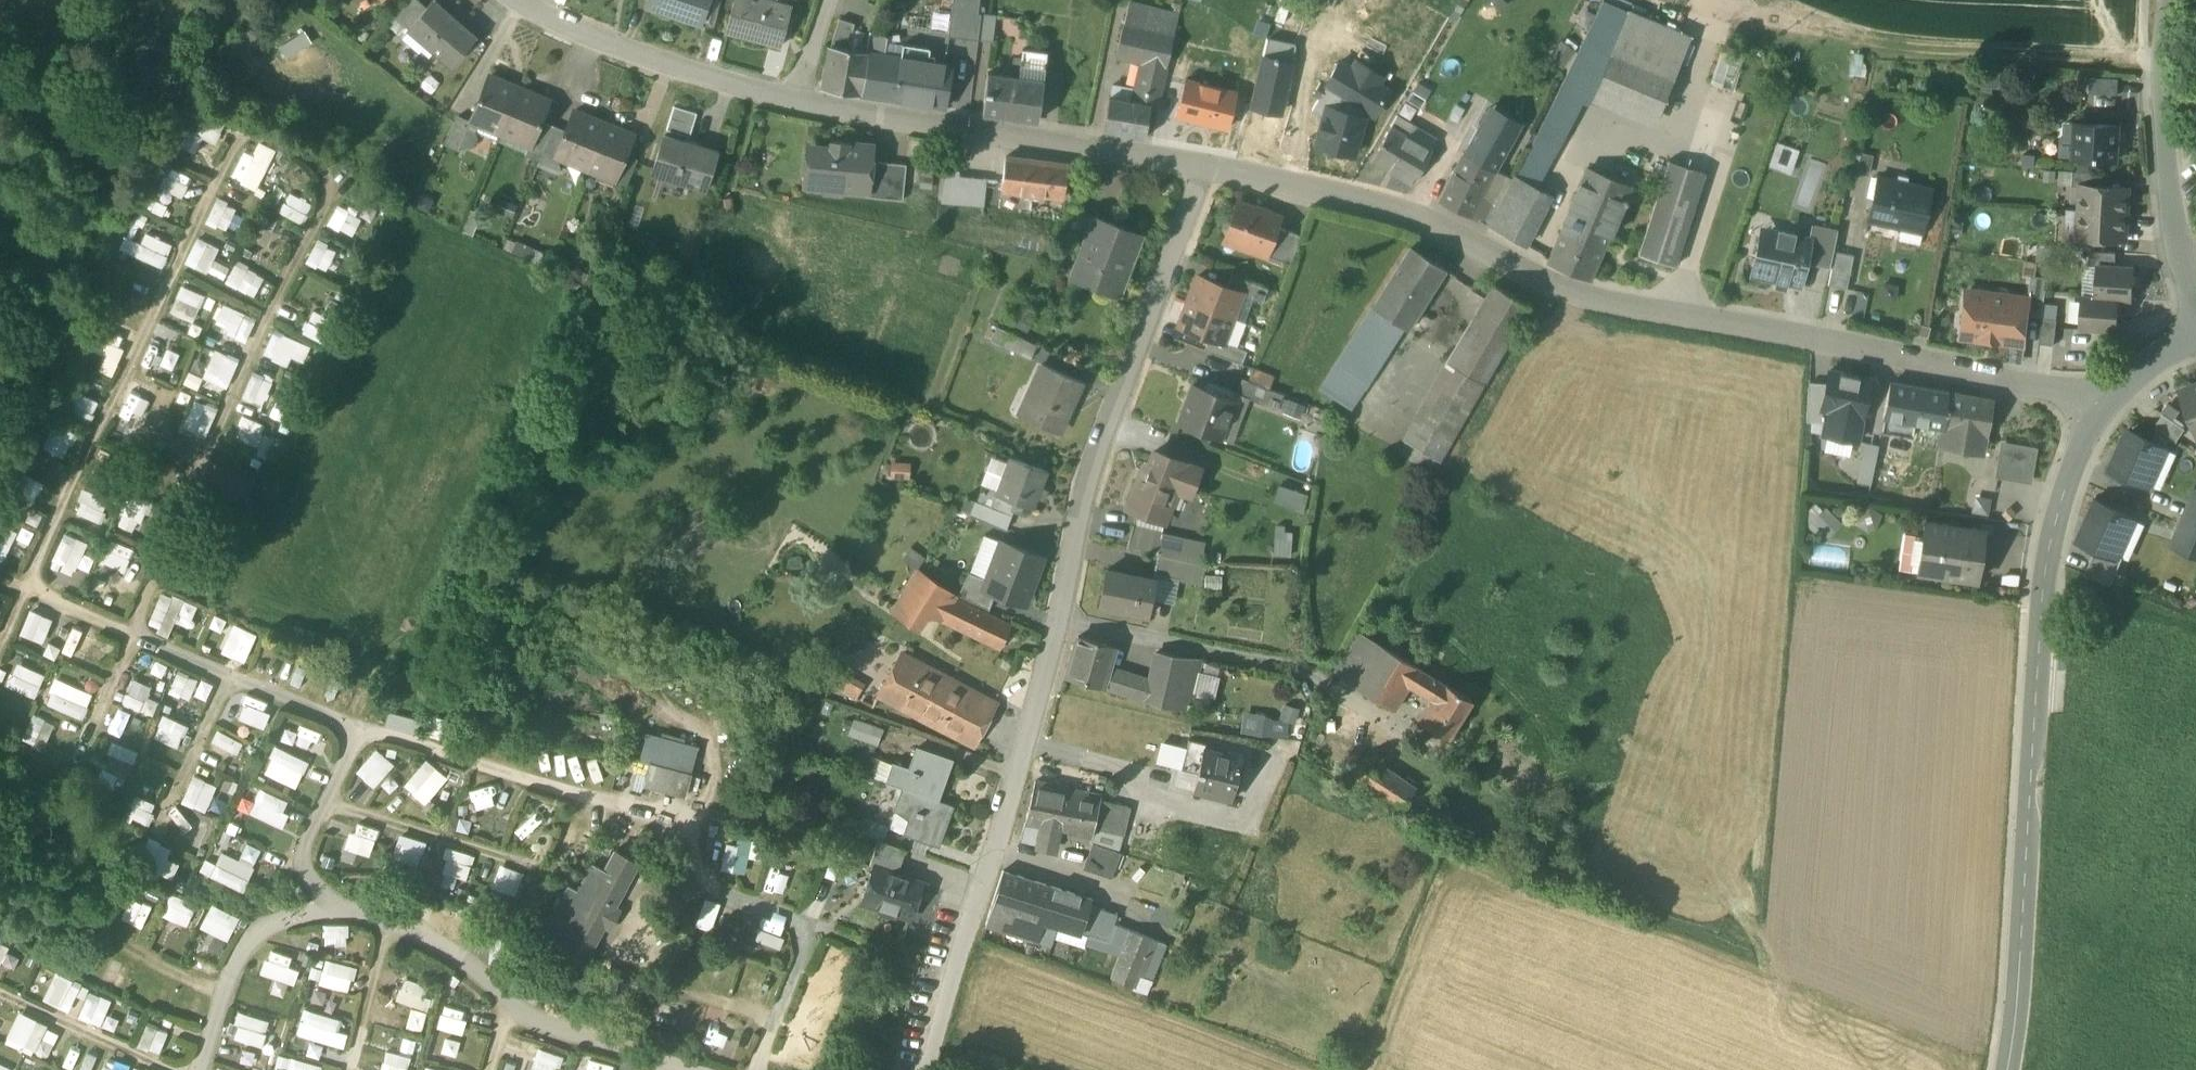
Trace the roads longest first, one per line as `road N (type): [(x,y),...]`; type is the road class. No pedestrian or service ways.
road 1 (residential): [(1213,171),(1086,487),(1062,619),(927,1069)]
road 2 (unclassified): [(1213,171),(1417,213),(1553,292),(1628,314),(2107,409)]
road 3 (residential): [(2005,1069),(2048,558),(2080,452),(2107,409)]
road 4 (unclassified): [(795,106),(1213,171)]
road 5 (unclassified): [(795,106),(615,53),(522,0)]
road 6 (unclassified): [(2169,0),(2158,81),(2184,275)]
road 7 (track): [(227,0),(160,138)]

